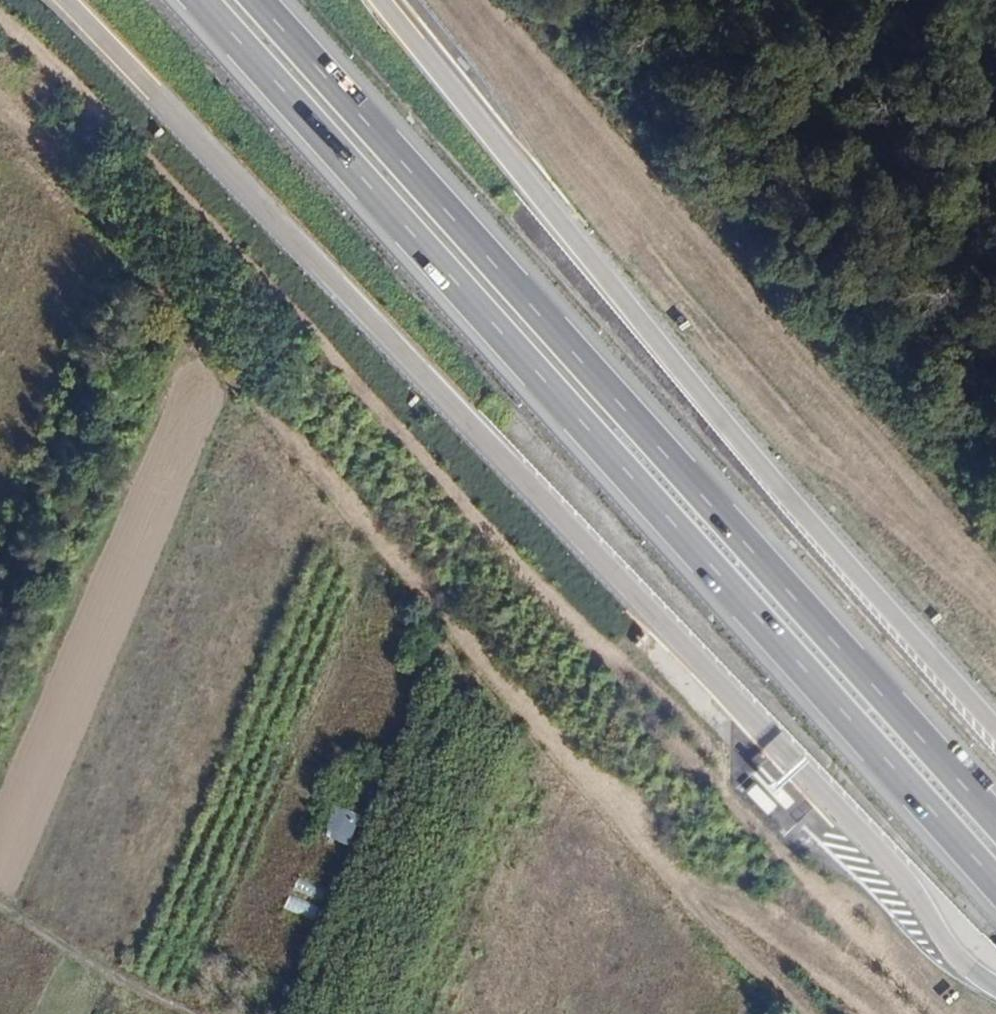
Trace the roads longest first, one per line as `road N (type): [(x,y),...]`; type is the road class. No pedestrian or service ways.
road 1 (track): [(955,1013),(847,930),(725,793),(718,752),(657,690),(617,661),(142,143),(0,18)]
road 2 (motorway): [(74,0),(924,889),(961,953),(995,985)]
road 3 (track): [(0,101),(686,891),(772,919),(881,1013)]
road 4 (motorway): [(199,0),(995,899)]
road 5 (motorway): [(995,813),(257,0)]
road 6 (motorway): [(995,716),(759,451),(394,0)]
road 7 (track): [(0,913),(177,1013)]
road 8 (track): [(804,1013),(686,891)]

